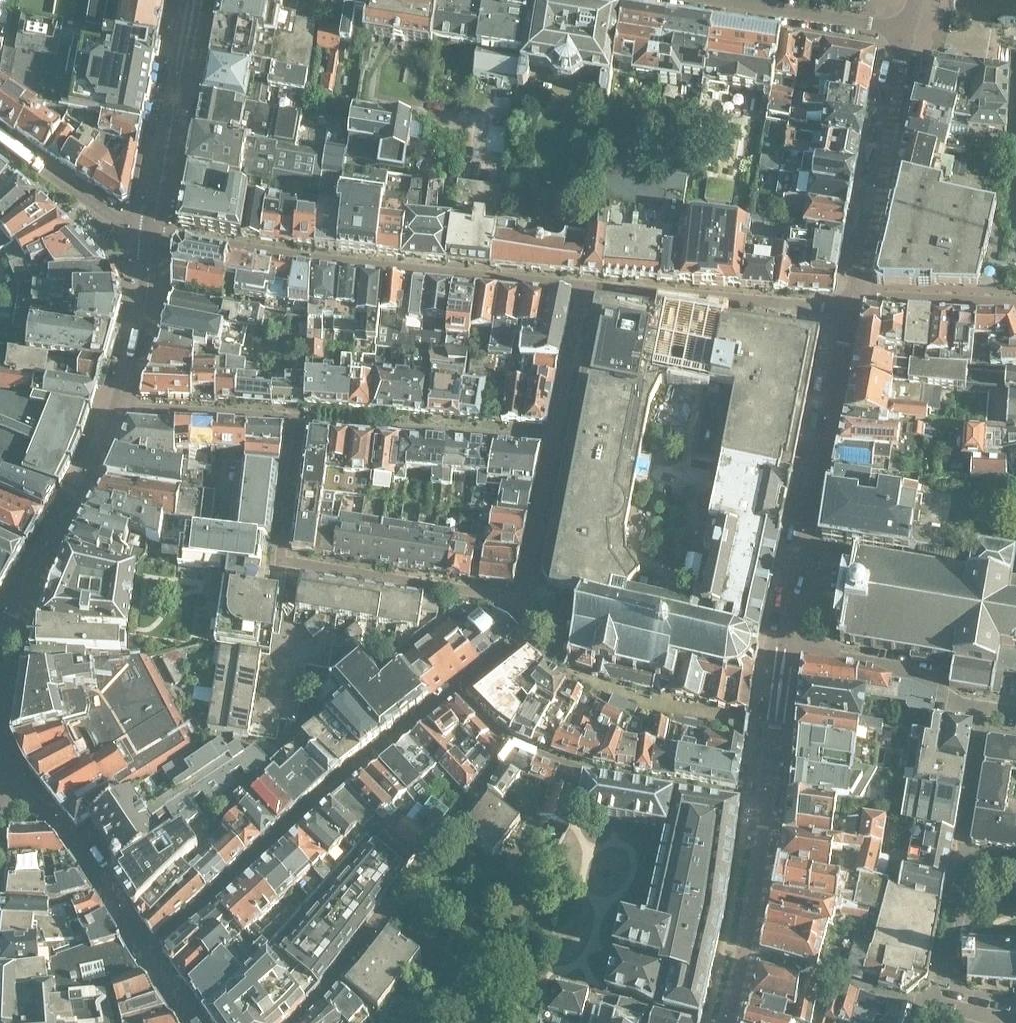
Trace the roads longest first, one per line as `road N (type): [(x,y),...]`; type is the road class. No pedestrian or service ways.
road 1 (residential): [(984,714),(887,662),(786,647),(846,319)]
road 2 (residential): [(852,292),(905,30)]
road 3 (residential): [(647,295),(846,319)]
road 4 (residential): [(716,0),(905,30)]
road 5 (residential): [(1015,307),(852,292)]
road 6 (residential): [(960,862),(984,714)]
road 7 (residential): [(932,1001),(960,862)]

